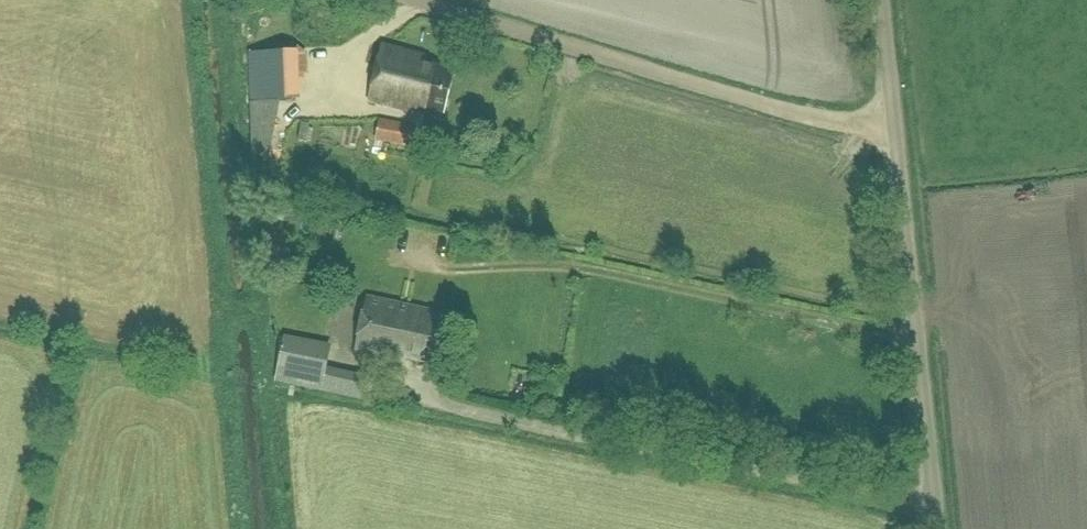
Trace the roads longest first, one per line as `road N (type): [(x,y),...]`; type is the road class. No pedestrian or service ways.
road 1 (unclassified): [(937,528),(880,0)]
road 2 (track): [(410,0),(646,72),(895,134)]

